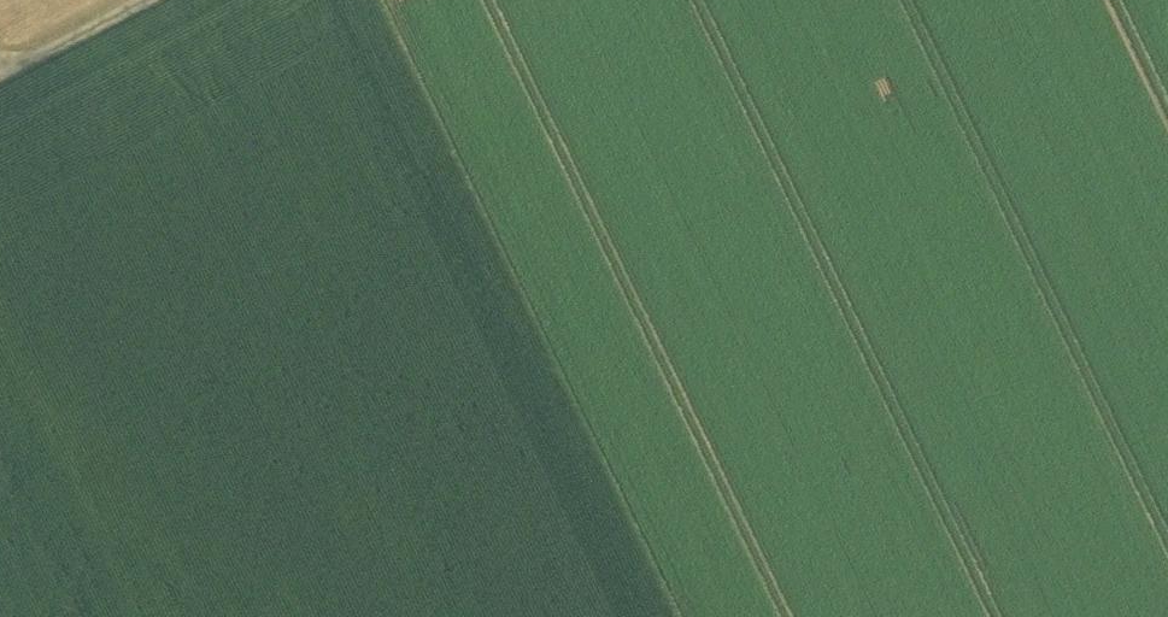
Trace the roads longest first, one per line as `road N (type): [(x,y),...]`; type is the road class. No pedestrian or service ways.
road 1 (track): [(143,0),(0,75)]

